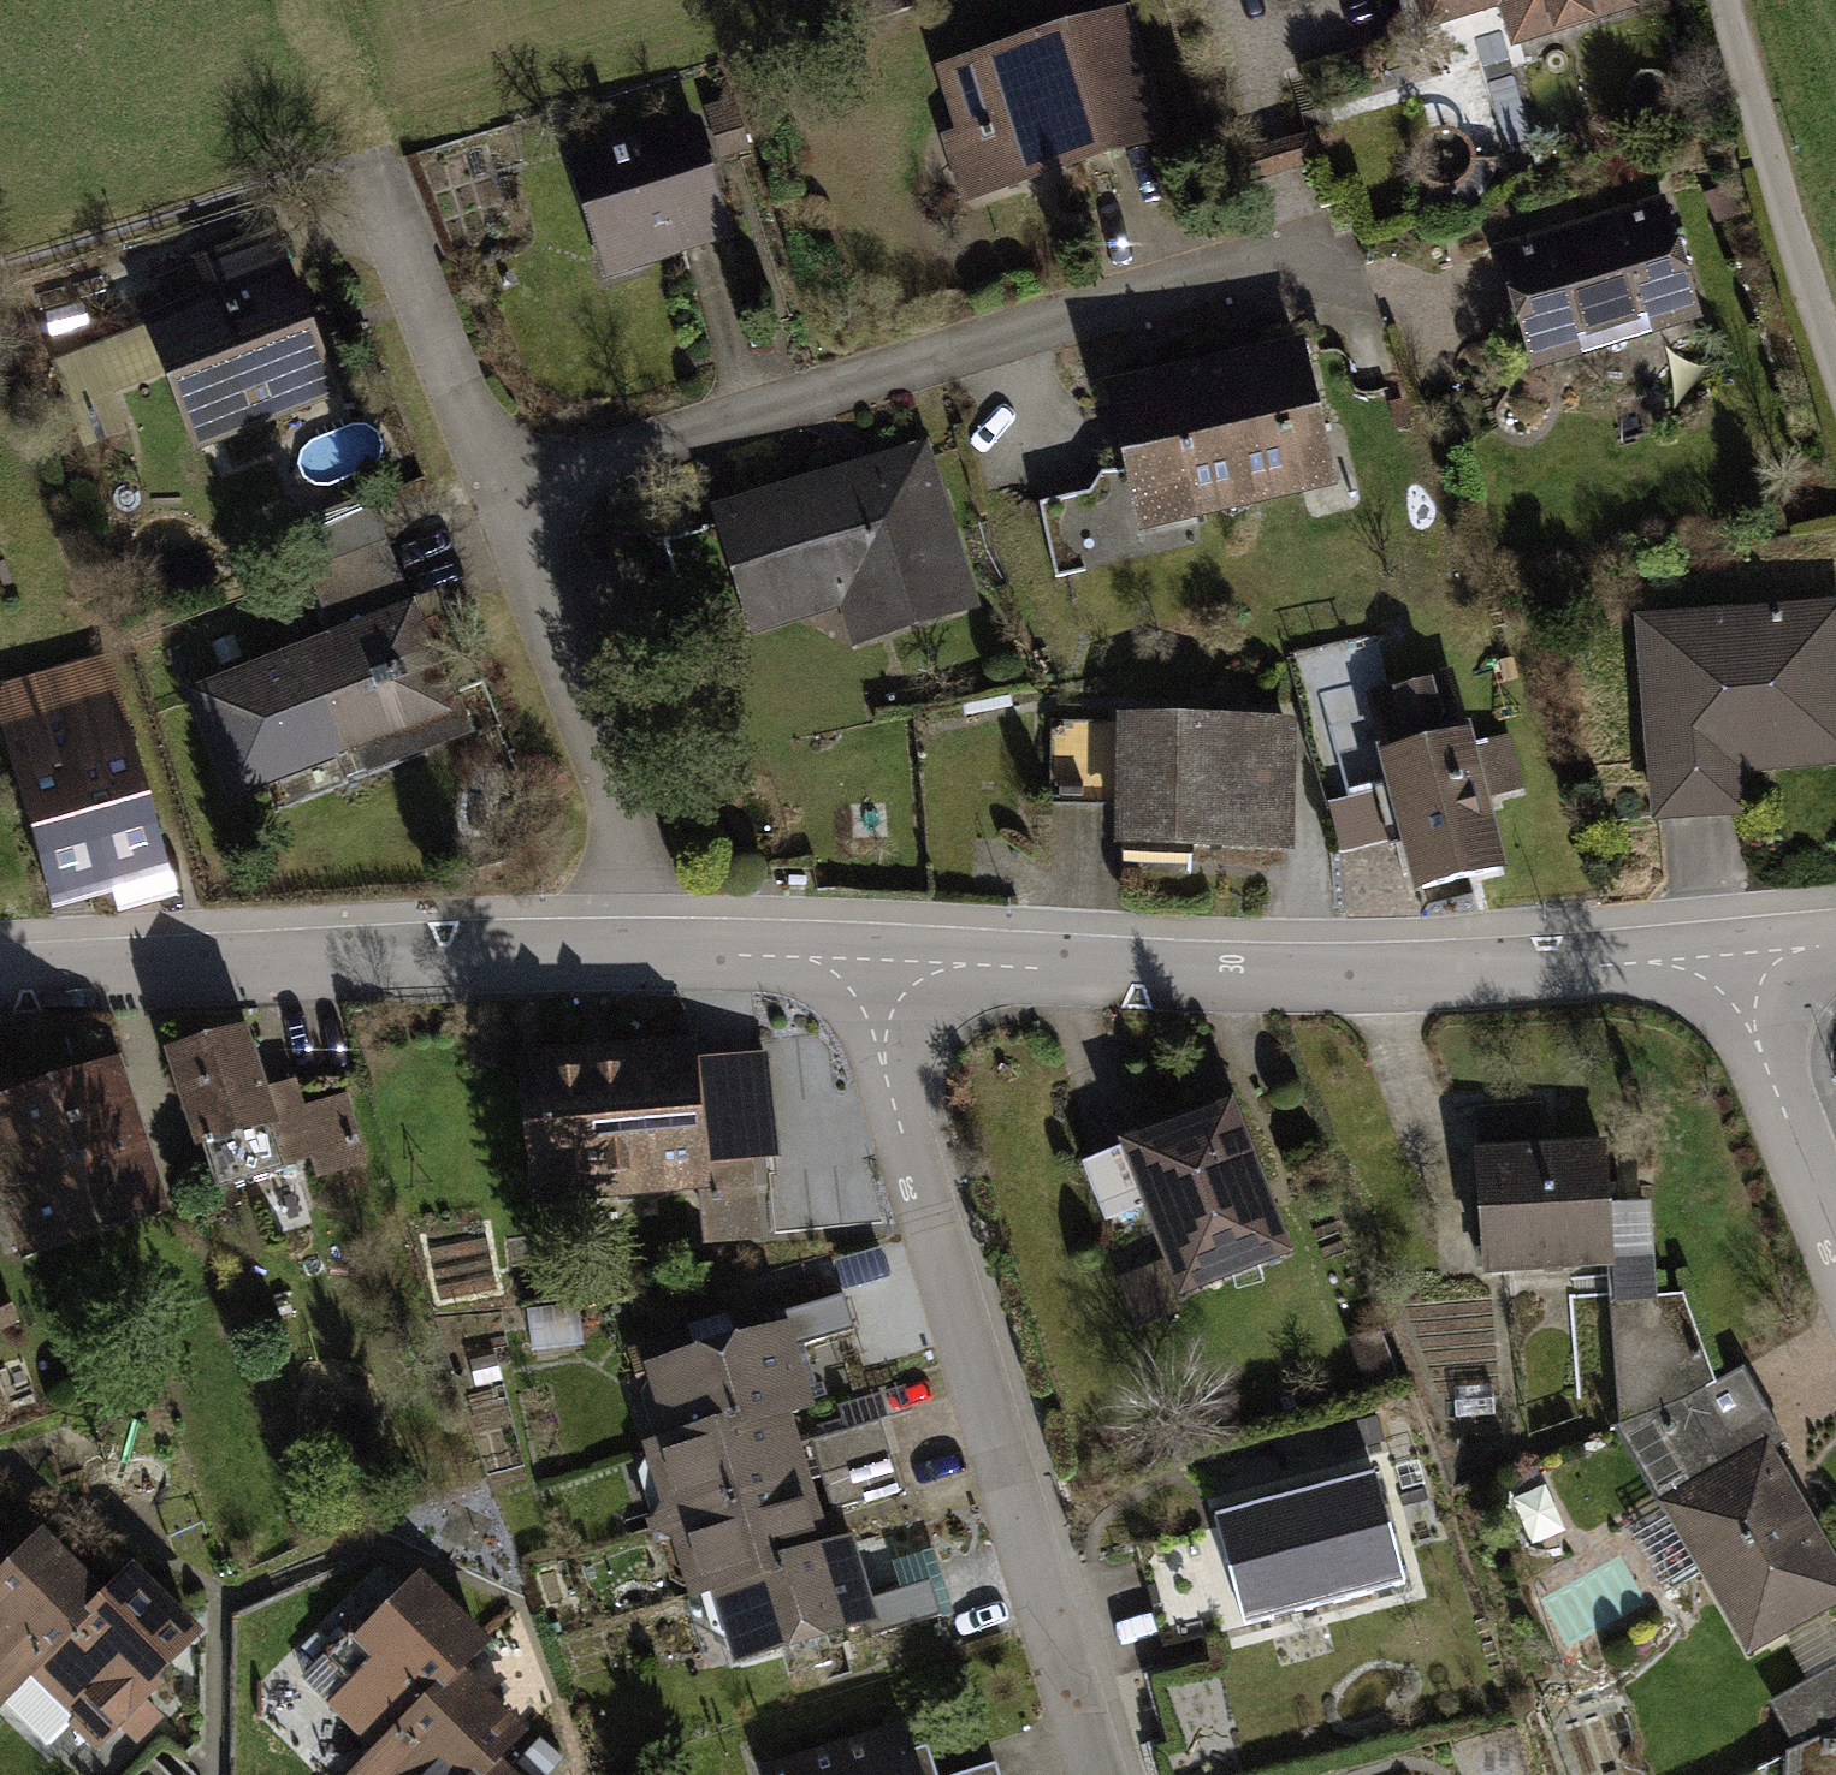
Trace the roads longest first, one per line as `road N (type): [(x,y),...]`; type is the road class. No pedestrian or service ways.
road 1 (residential): [(859,960),(1454,975),(1728,954)]
road 2 (residential): [(490,487),(1317,277)]
road 3 (residential): [(859,960),(914,1179),(1093,1774)]
road 4 (residential): [(0,982),(636,956)]
road 5 (residential): [(636,956),(623,857),(490,487)]
road 6 (residential): [(1733,0),(1835,330)]
road 7 (residential): [(1728,954),(1835,1238)]
road 8 (residential): [(490,487),(399,211)]
road 9 (residential): [(636,956),(859,960)]

